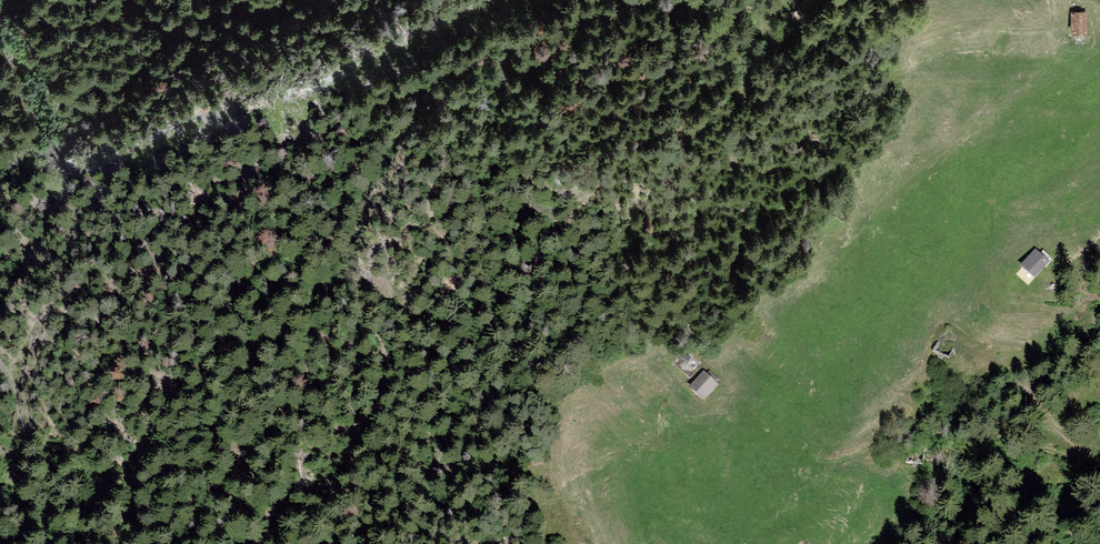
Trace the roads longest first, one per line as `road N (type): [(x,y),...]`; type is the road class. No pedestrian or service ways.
road 1 (track): [(1099,466),(983,423),(891,437),(818,462),(775,441),(726,373)]
road 2 (track): [(118,543),(117,528),(93,498),(21,427),(0,364)]
road 3 (track): [(796,0),(740,14),(687,11),(670,0)]

